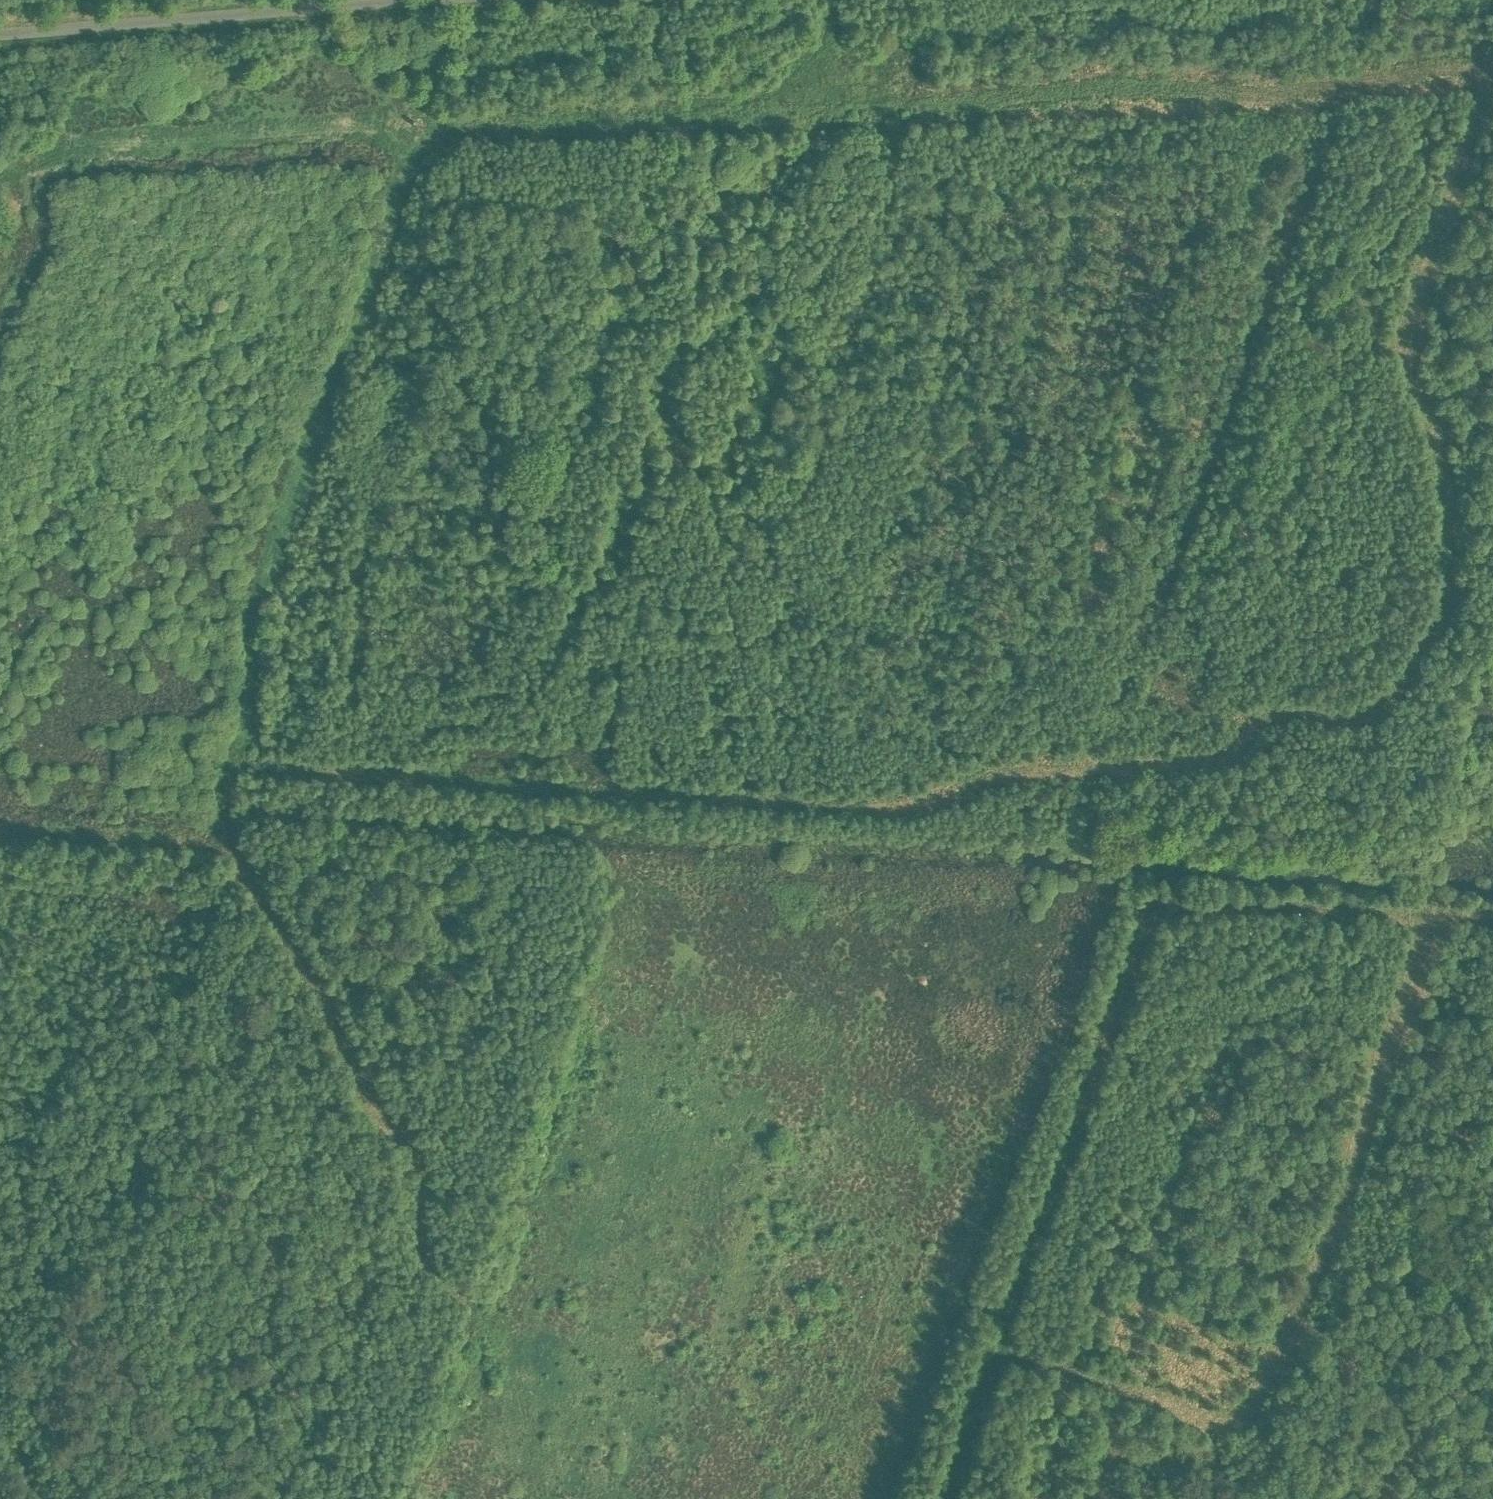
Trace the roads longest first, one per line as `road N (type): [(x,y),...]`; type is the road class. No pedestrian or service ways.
road 1 (track): [(0,34),(428,0)]

